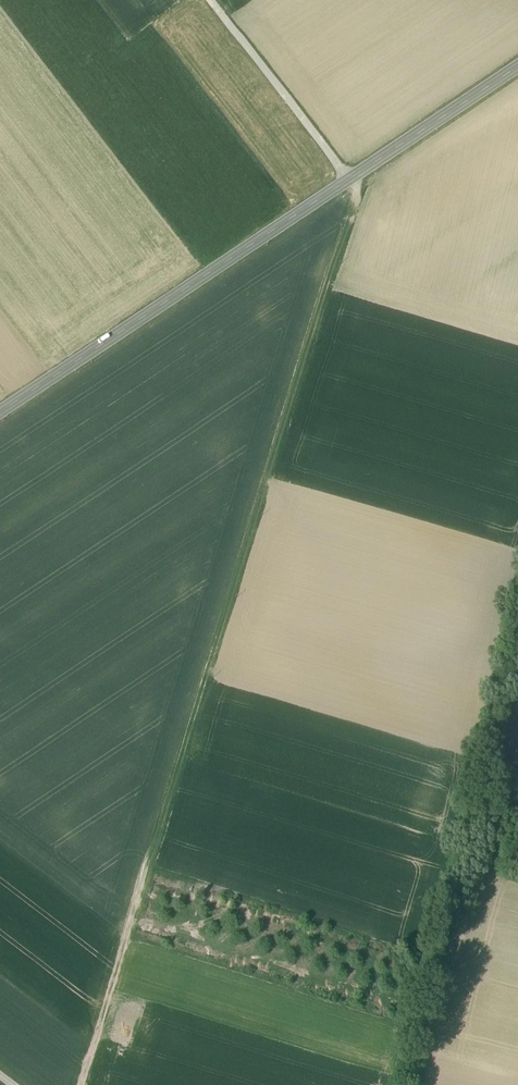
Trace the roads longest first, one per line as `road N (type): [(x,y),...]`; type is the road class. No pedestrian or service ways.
road 1 (track): [(354,175),(358,197),(81,1084)]
road 2 (secondary): [(517,65),(0,413)]
road 3 (track): [(348,179),(214,0)]

